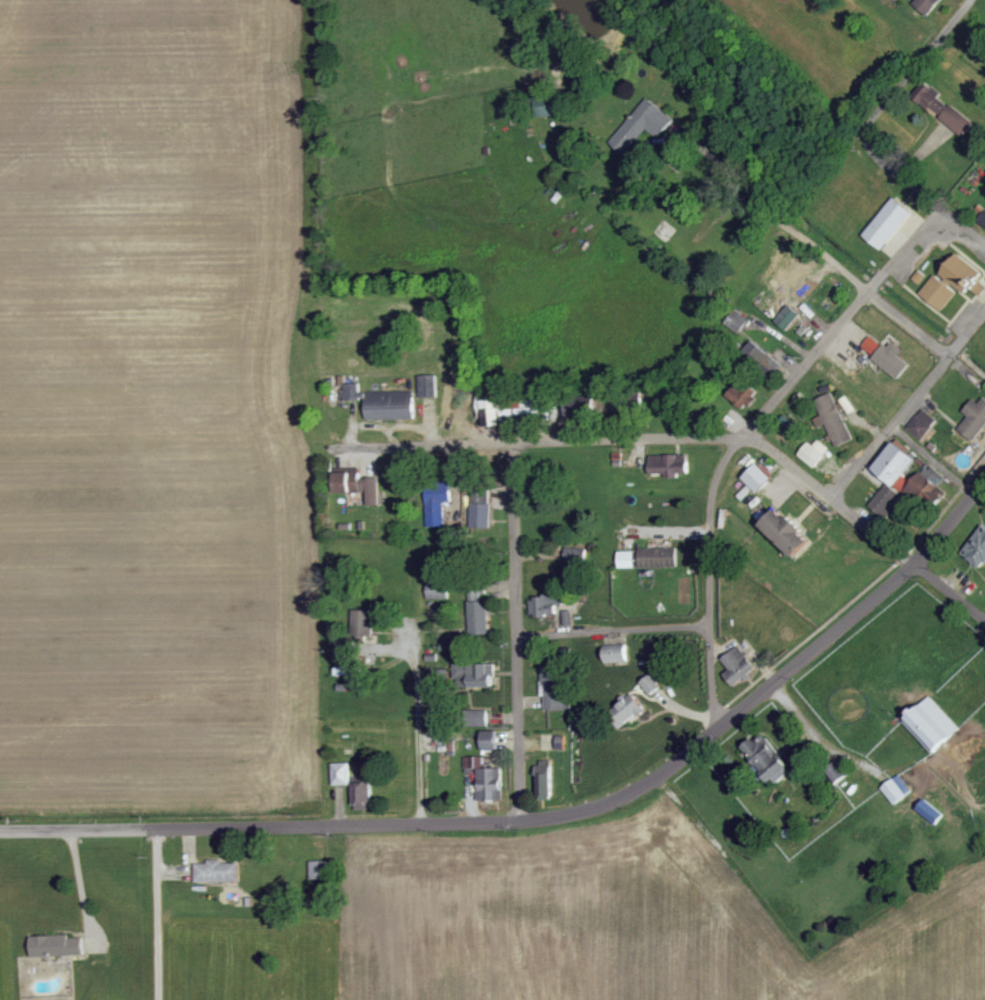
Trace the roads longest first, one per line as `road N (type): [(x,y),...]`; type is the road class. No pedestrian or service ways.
road 1 (residential): [(984,620),(746,435),(343,448)]
road 2 (tertiary): [(445,823),(583,810),(644,785),(879,595),(984,481)]
road 3 (residential): [(721,728),(707,629),(713,488),(726,456),(941,210)]
road 4 (tertiary): [(0,830),(445,823)]
road 5 (residential): [(518,821),(517,444)]
road 6 (residential): [(984,245),(870,149),(866,125),(968,0)]
road 7 (residential): [(832,499),(984,314)]
road 8 (residential): [(707,629),(517,636)]
road 9 (residential): [(868,288),(733,175)]

